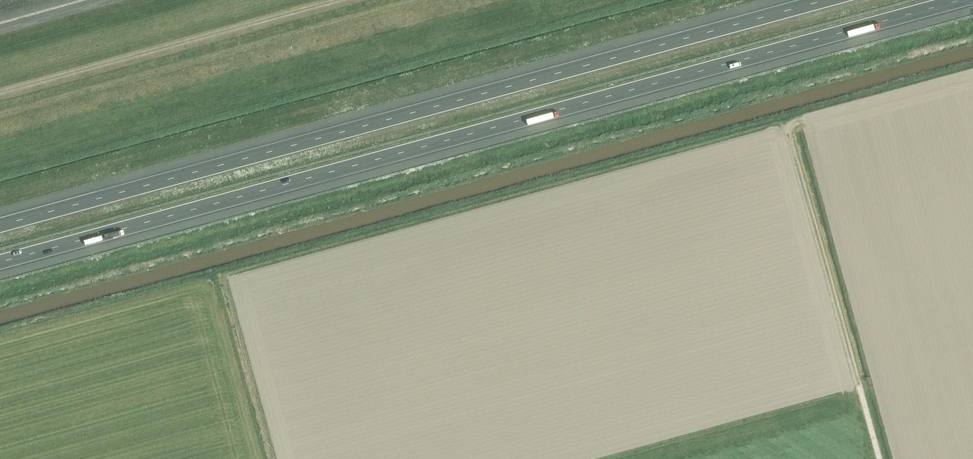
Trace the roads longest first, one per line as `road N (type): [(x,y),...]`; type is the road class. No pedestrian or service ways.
road 1 (motorway): [(0,263),(963,0)]
road 2 (motorway): [(827,0),(0,226)]
road 3 (track): [(0,90),(324,0)]

